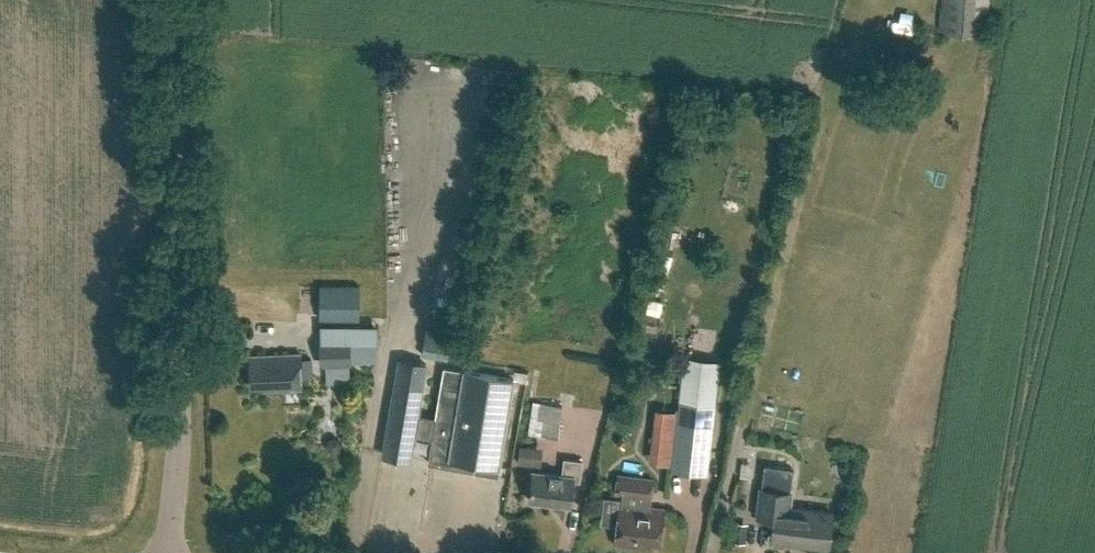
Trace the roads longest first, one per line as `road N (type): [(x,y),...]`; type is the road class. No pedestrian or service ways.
road 1 (unclassified): [(169,552),(178,455),(171,0)]

